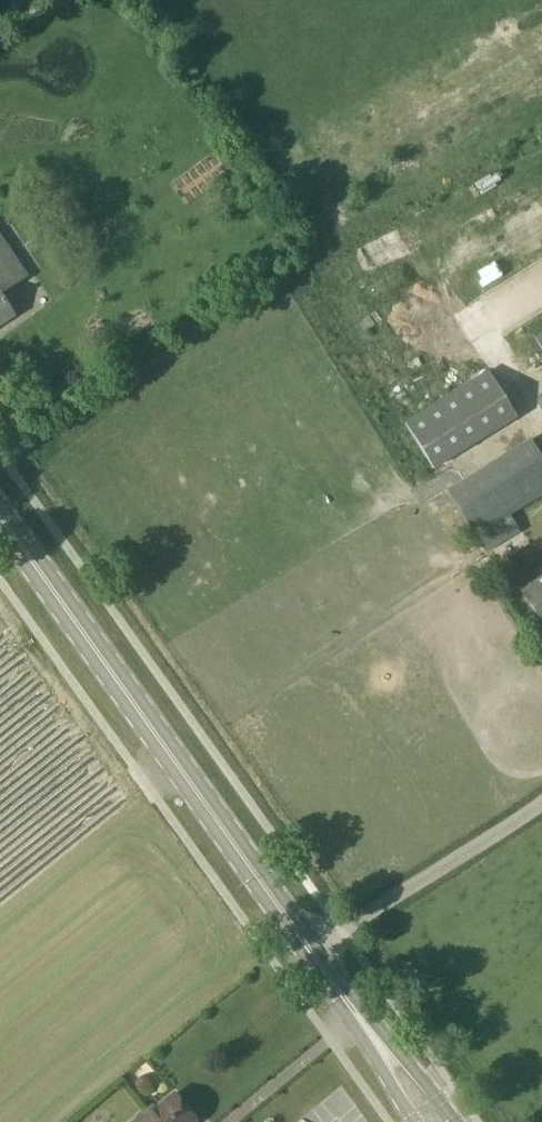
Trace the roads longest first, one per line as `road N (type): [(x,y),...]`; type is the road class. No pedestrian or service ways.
road 1 (secondary): [(363,1022),(0,514)]
road 2 (secondary): [(456,1121),(363,1022)]

